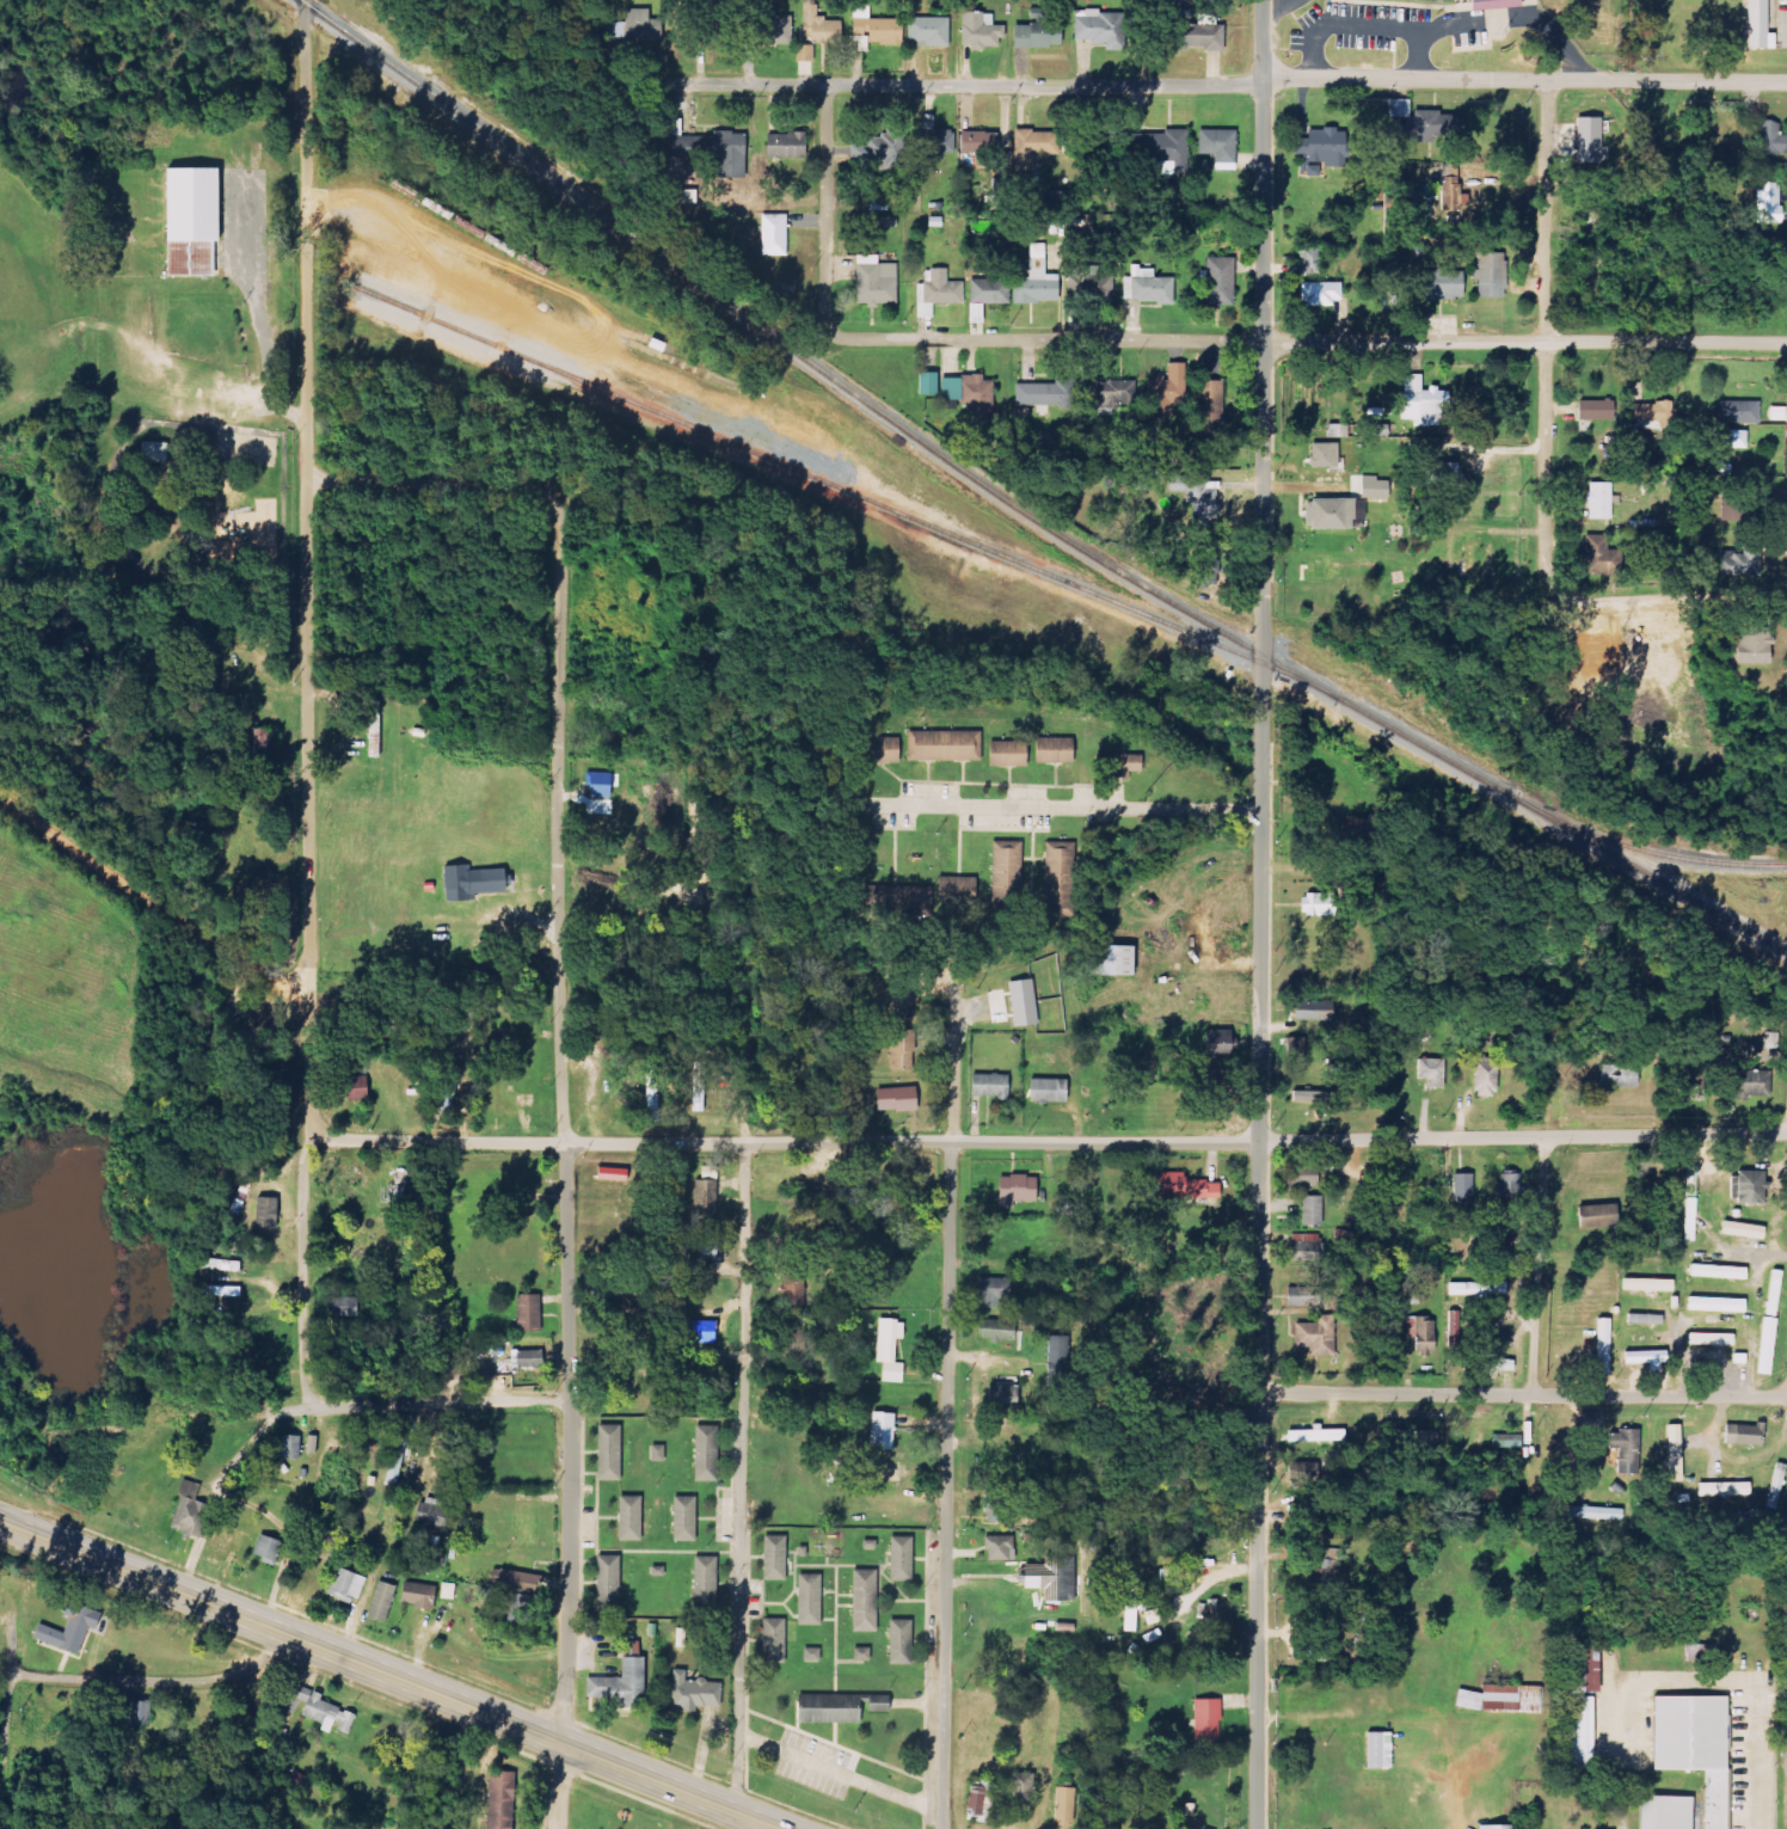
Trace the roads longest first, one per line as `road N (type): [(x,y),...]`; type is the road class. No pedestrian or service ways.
road 1 (residential): [(1259,1828),(1264,0)]
road 2 (residential): [(305,1142),(1260,1143),(1786,1134)]
road 3 (residential): [(312,1410),(303,1281),(308,0)]
road 4 (residential): [(563,1742),(572,1401),(560,984),(563,515),(546,496)]
road 5 (residential): [(1786,83),(1301,78),(1264,86),(665,86)]
road 6 (residential): [(1786,342),(833,335)]
road 7 (residential): [(943,1828),(956,982)]
road 8 (primary): [(781,1828),(0,1519)]
road 9 (residential): [(739,1813),(745,1143)]
road 10 (residential): [(1546,1137),(1531,1397),(1553,1664)]
road 11 (residential): [(1786,1398),(1263,1392)]
road 12 (residential): [(1549,81),(1546,571)]
road 13 (residential): [(572,1401),(164,1412)]
road 14 (residential): [(309,998),(0,781)]
road 15 (residential): [(13,1675),(222,1678),(251,1669),(282,1631)]
road 16 (residential): [(833,335),(825,315),(828,86)]
road 17 (residential): [(546,496),(521,487),(307,479)]
road 18 (residential): [(11,1613),(2,1803)]

